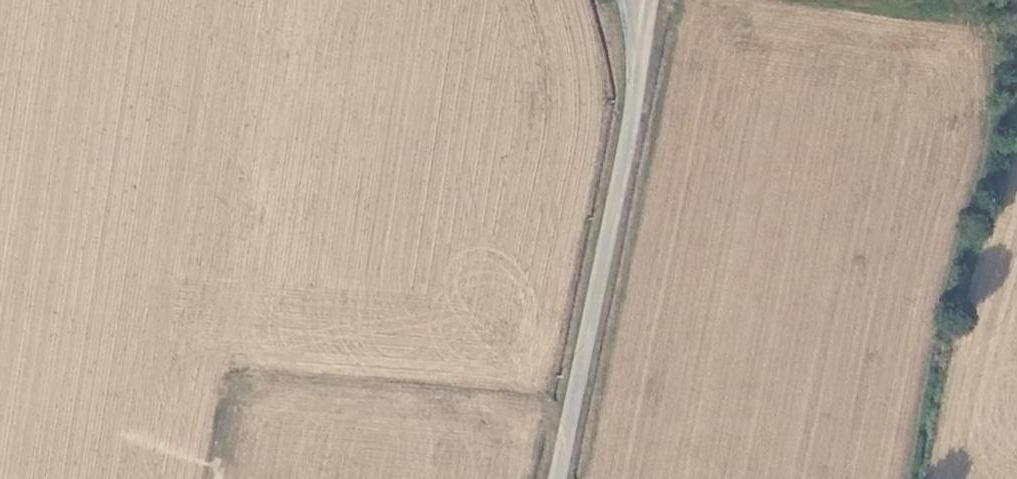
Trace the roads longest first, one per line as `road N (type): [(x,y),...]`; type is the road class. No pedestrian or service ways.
road 1 (unclassified): [(638,0),(630,143),(560,478)]

